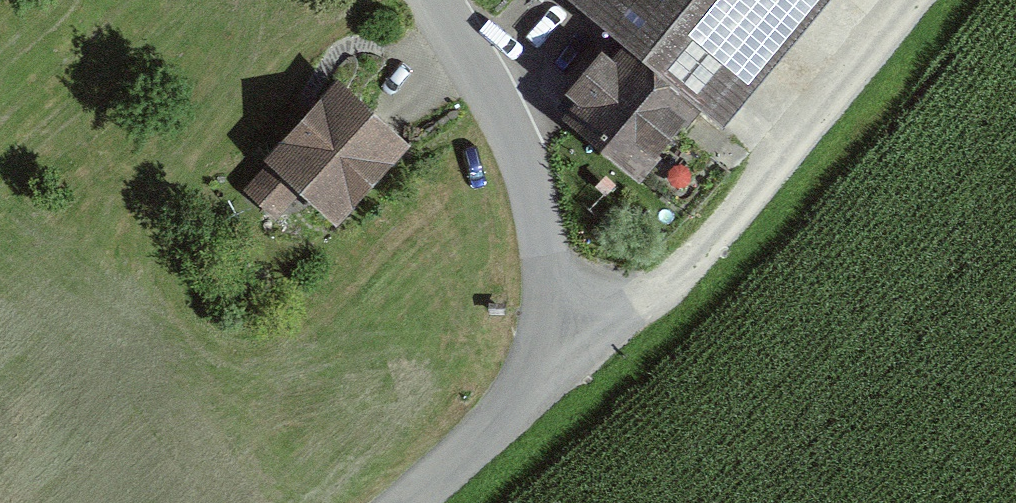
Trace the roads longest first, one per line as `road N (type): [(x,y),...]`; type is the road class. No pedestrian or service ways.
road 1 (unclassified): [(408,502),(502,419),(534,369),(549,317),(528,175),(509,125),(431,0)]
road 2 (track): [(903,0),(677,269),(614,312),(549,317)]

